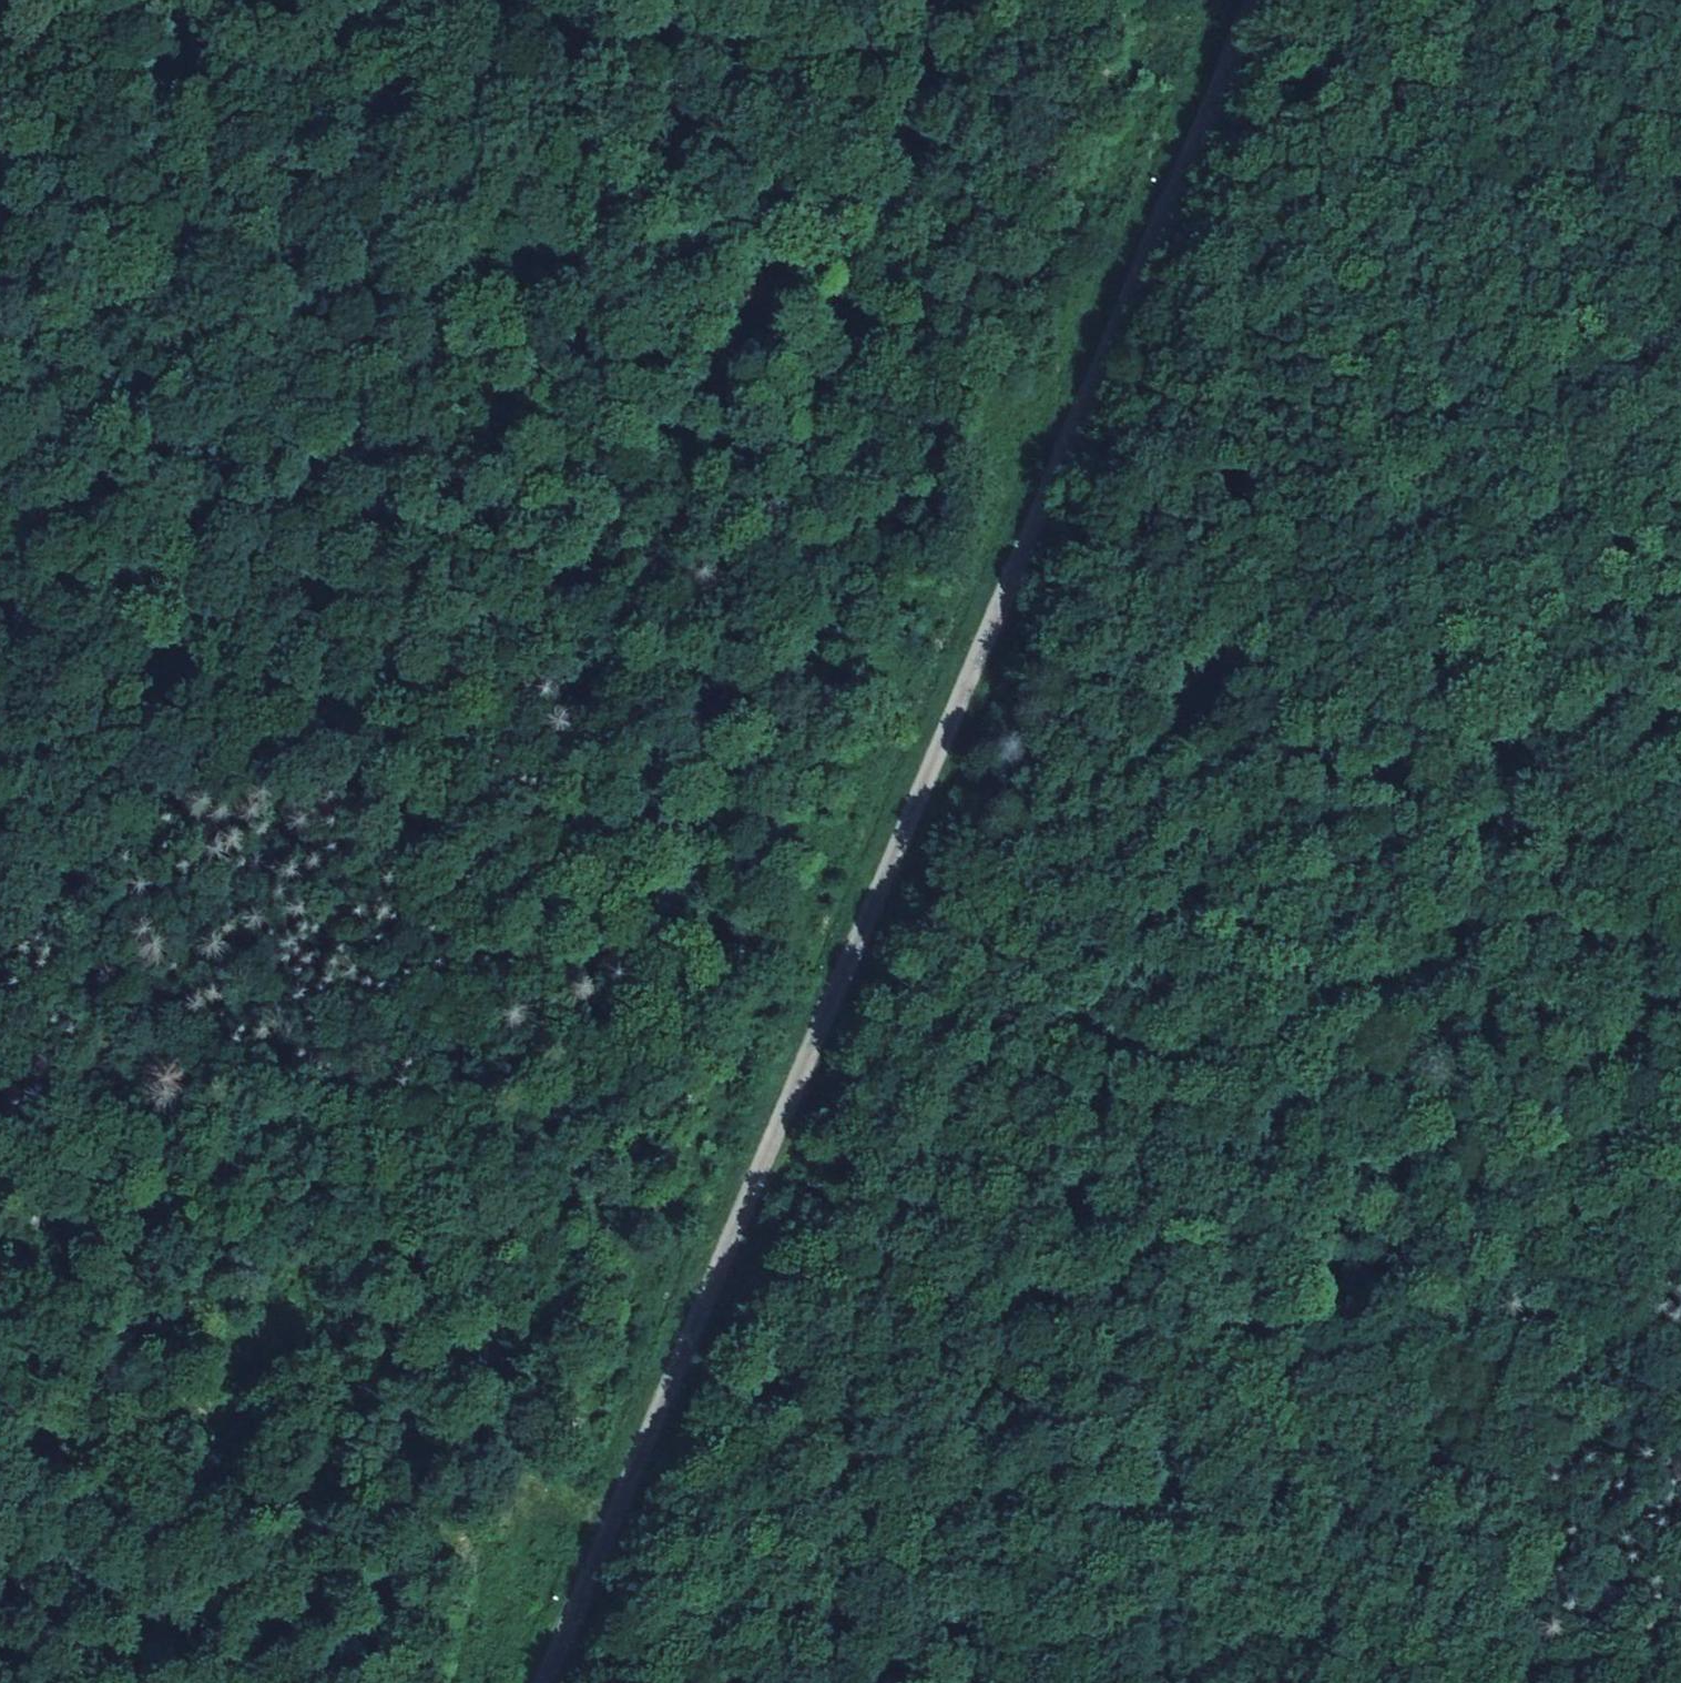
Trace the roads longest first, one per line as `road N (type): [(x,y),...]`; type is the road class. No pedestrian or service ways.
road 1 (unclassified): [(1257,0),(546,1682)]

